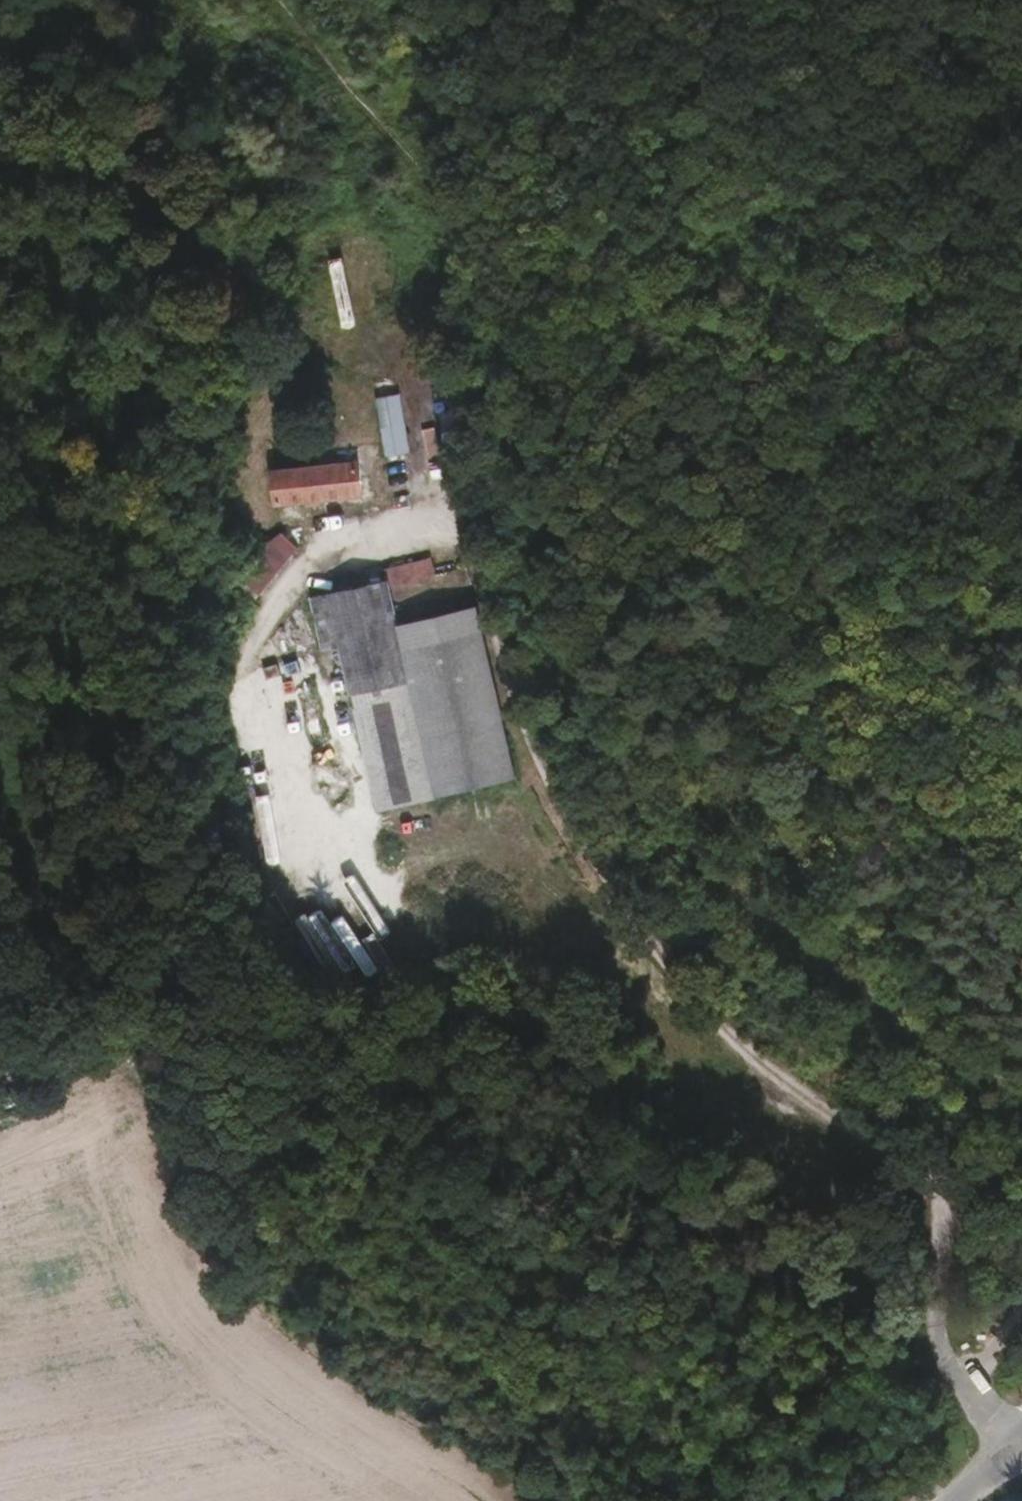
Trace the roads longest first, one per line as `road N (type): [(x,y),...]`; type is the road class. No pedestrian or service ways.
road 1 (track): [(1021,1429),(972,1389),(935,1338),(933,1288),(949,1240),(947,1213),(931,1184),(860,1144),(750,1061),(674,985),(531,750),(475,537),(406,357)]
road 2 (track): [(475,537),(400,529),(329,551),(297,576),(248,652),(243,684),(253,724),(282,751),(313,854),(347,909)]

